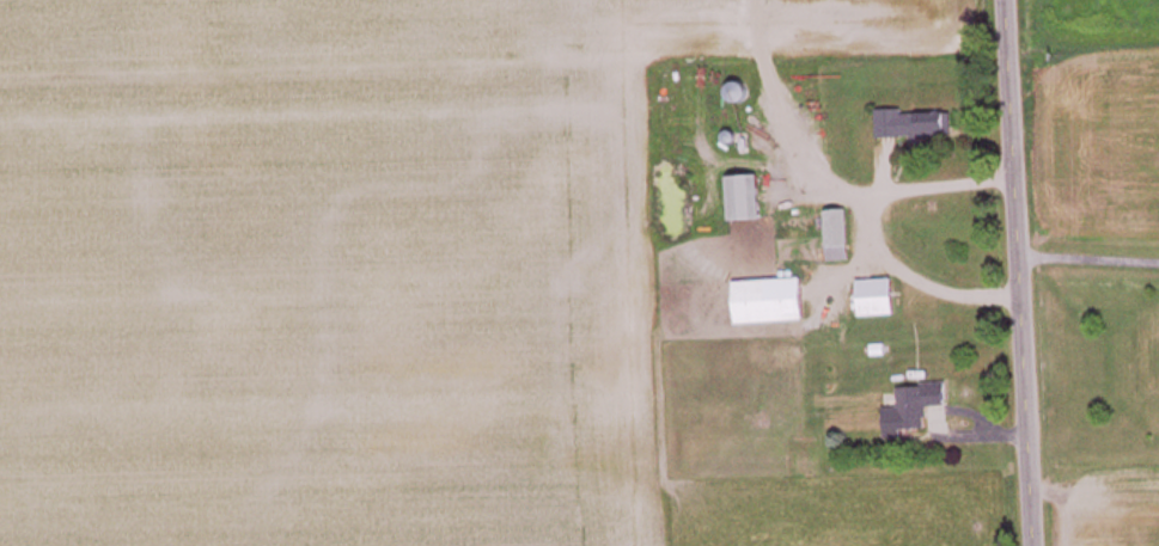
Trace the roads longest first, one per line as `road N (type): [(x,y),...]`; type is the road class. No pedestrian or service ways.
road 1 (residential): [(1023,545),(997,0)]

